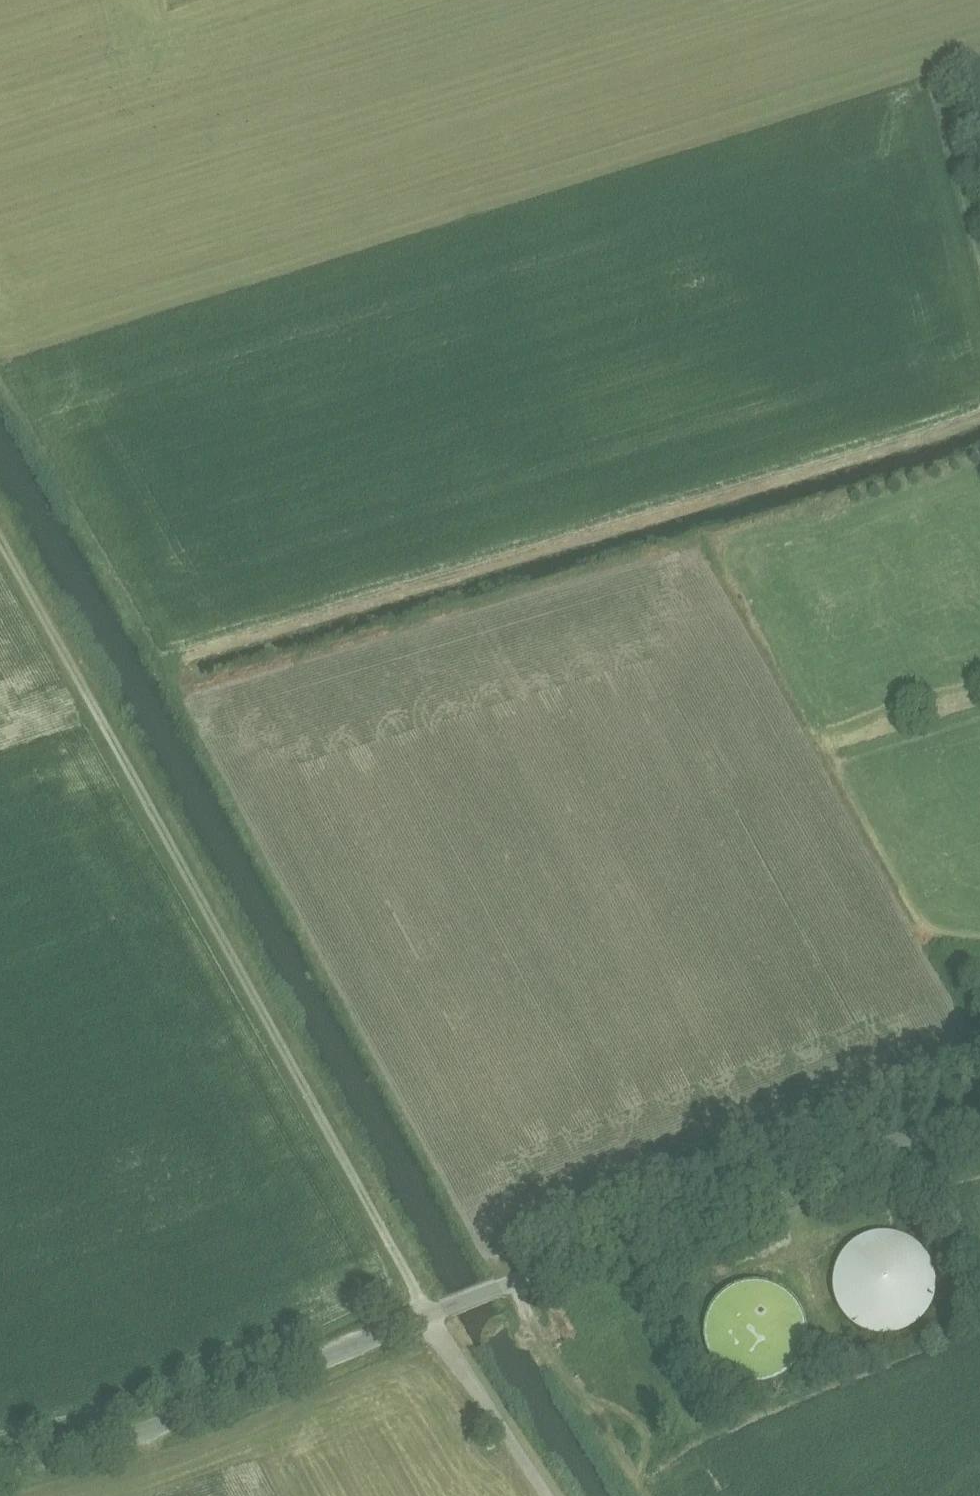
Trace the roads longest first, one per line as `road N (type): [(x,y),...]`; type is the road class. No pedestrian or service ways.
road 1 (unclassified): [(0,1468),(177,1422),(509,1285),(979,1109)]

